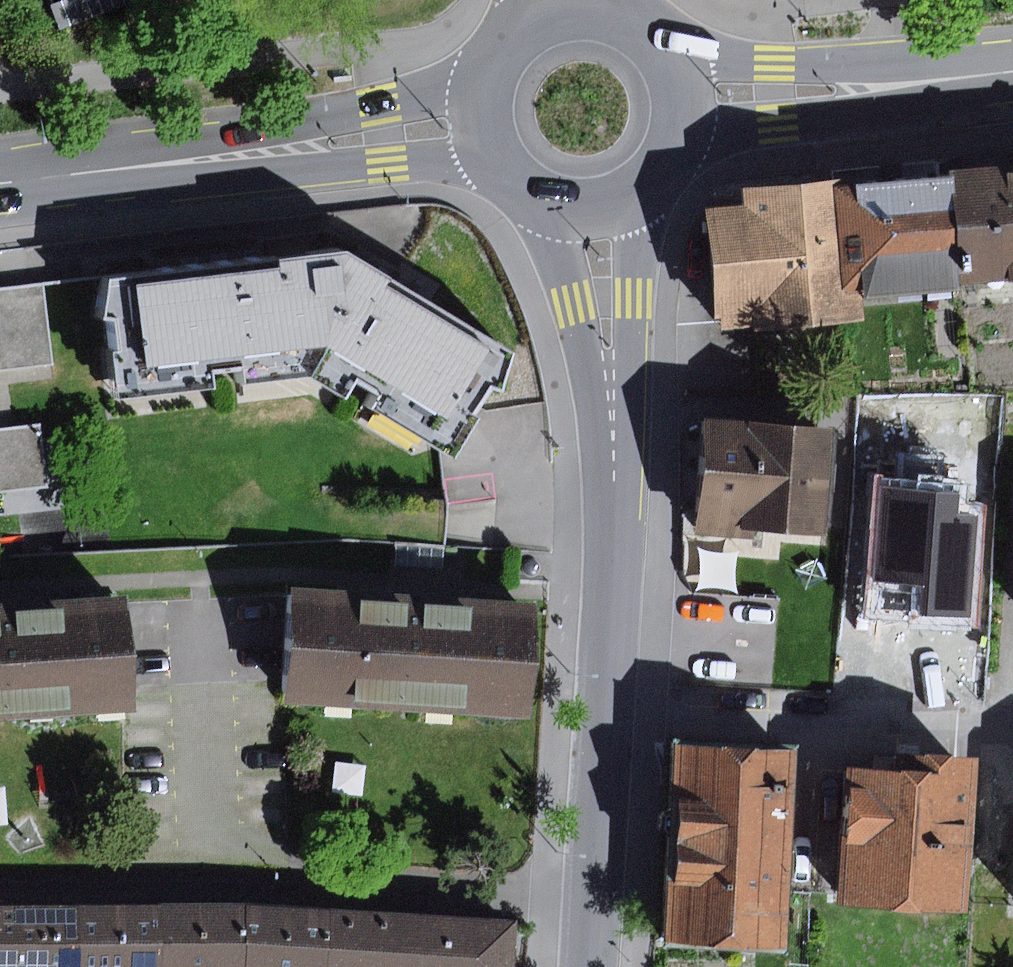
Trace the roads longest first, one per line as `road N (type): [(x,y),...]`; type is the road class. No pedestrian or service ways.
road 1 (residential): [(589,966),(614,455),(597,208)]
road 2 (secondary): [(483,124),(0,183)]
road 3 (secondary): [(1012,70),(681,97)]
road 4 (secondary): [(570,11),(533,23),(503,49),(485,85),(483,124)]
road 5 (secondary): [(483,124),(496,161),(522,190),(558,206),(597,208)]
road 6 (secondary): [(681,97),(672,67),(631,23),(570,11)]
road 7 (secondary): [(597,208),(633,195),(661,170),(678,135),(681,97)]

